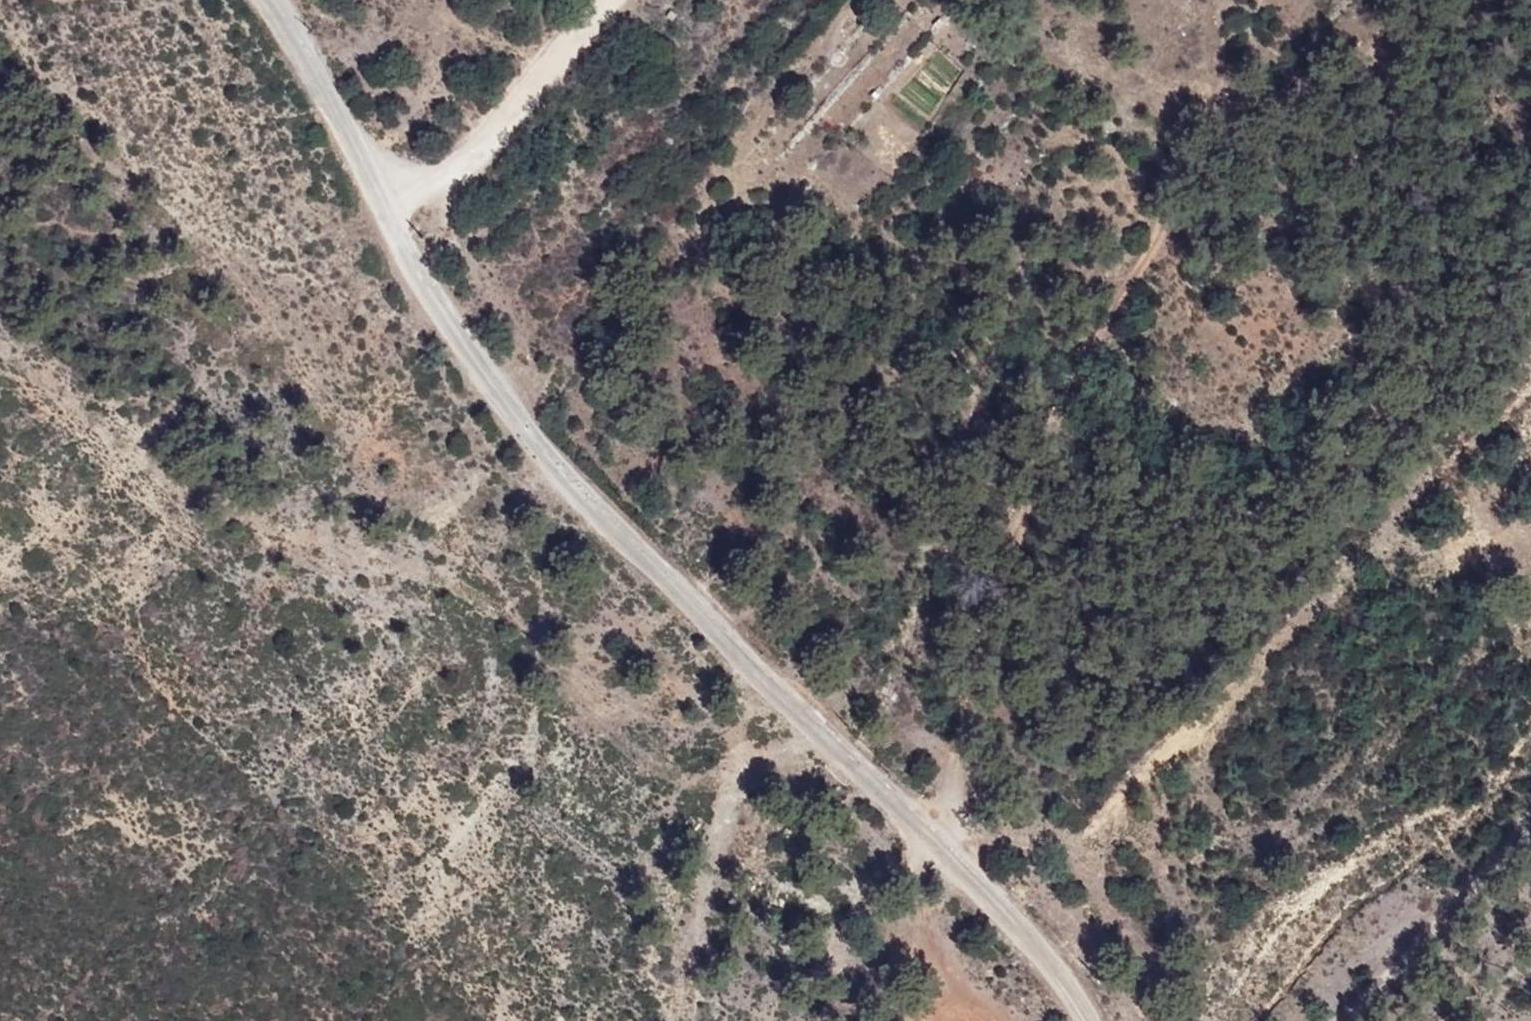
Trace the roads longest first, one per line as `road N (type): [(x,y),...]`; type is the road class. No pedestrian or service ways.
road 1 (unclassified): [(1084,1020),(1011,913),(592,509),(258,0)]
road 2 (track): [(1530,831),(1425,965),(1354,1020)]

